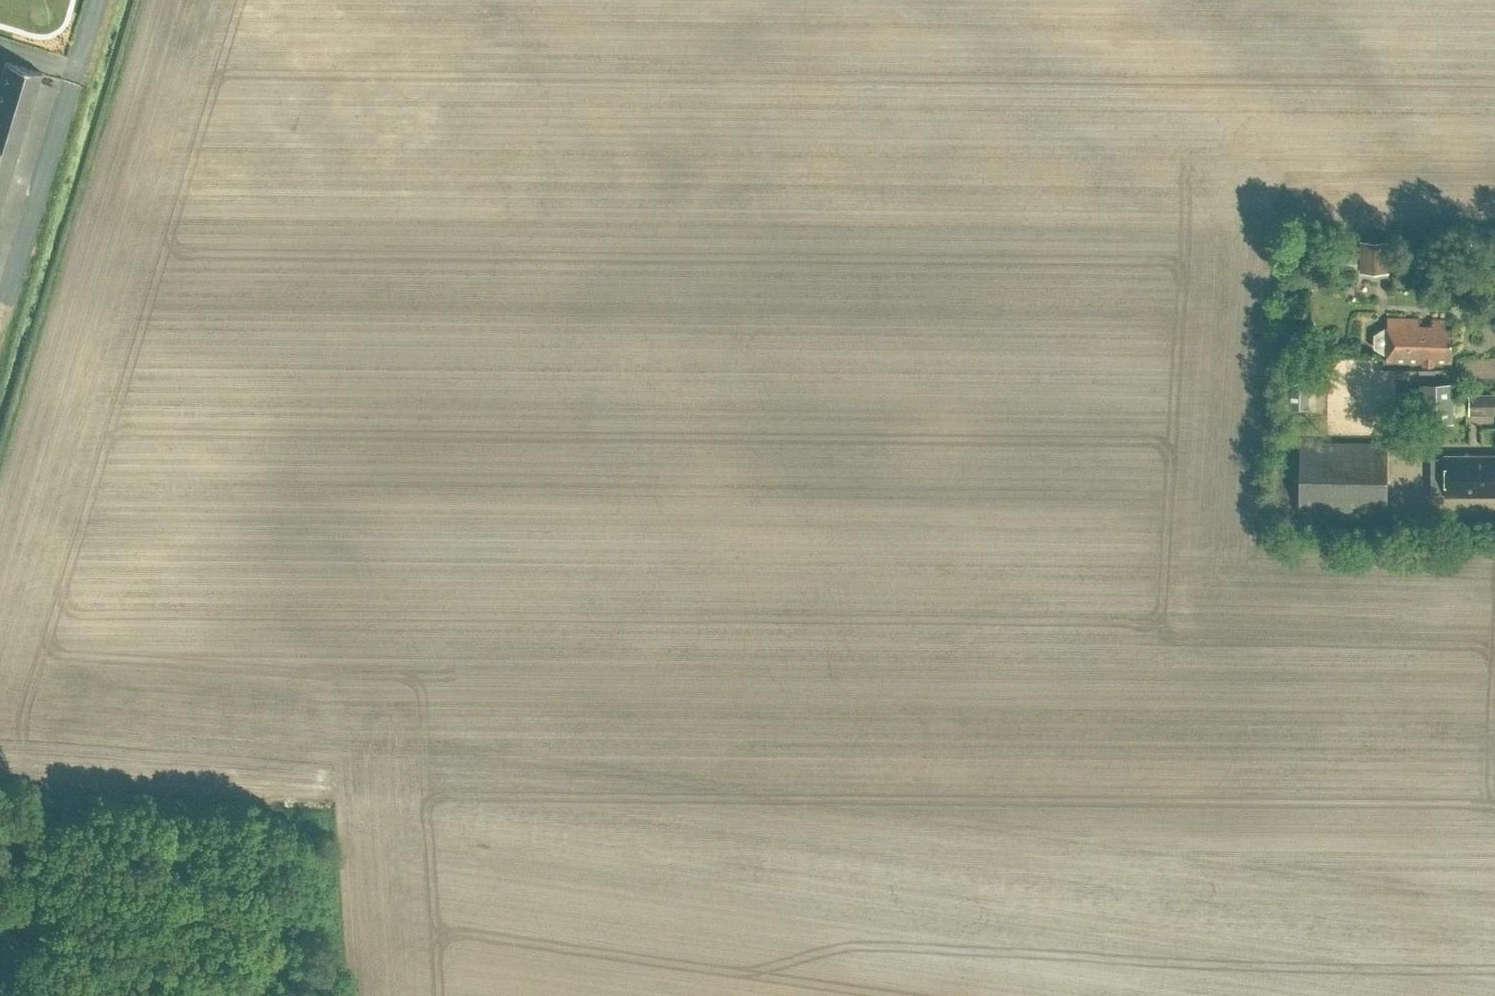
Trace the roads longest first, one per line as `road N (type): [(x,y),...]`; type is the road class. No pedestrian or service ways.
road 1 (track): [(100,0),(0,312)]

